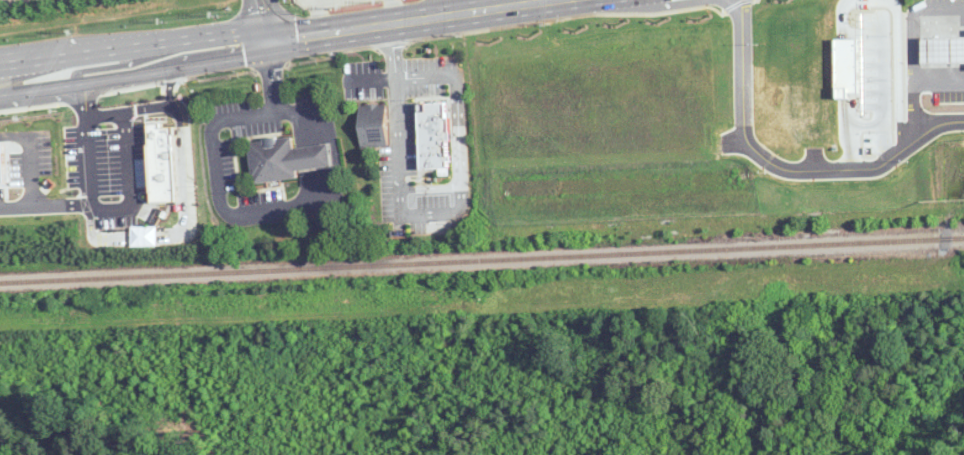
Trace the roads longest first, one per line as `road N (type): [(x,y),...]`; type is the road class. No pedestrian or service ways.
road 1 (primary): [(0,80),(551,0)]

